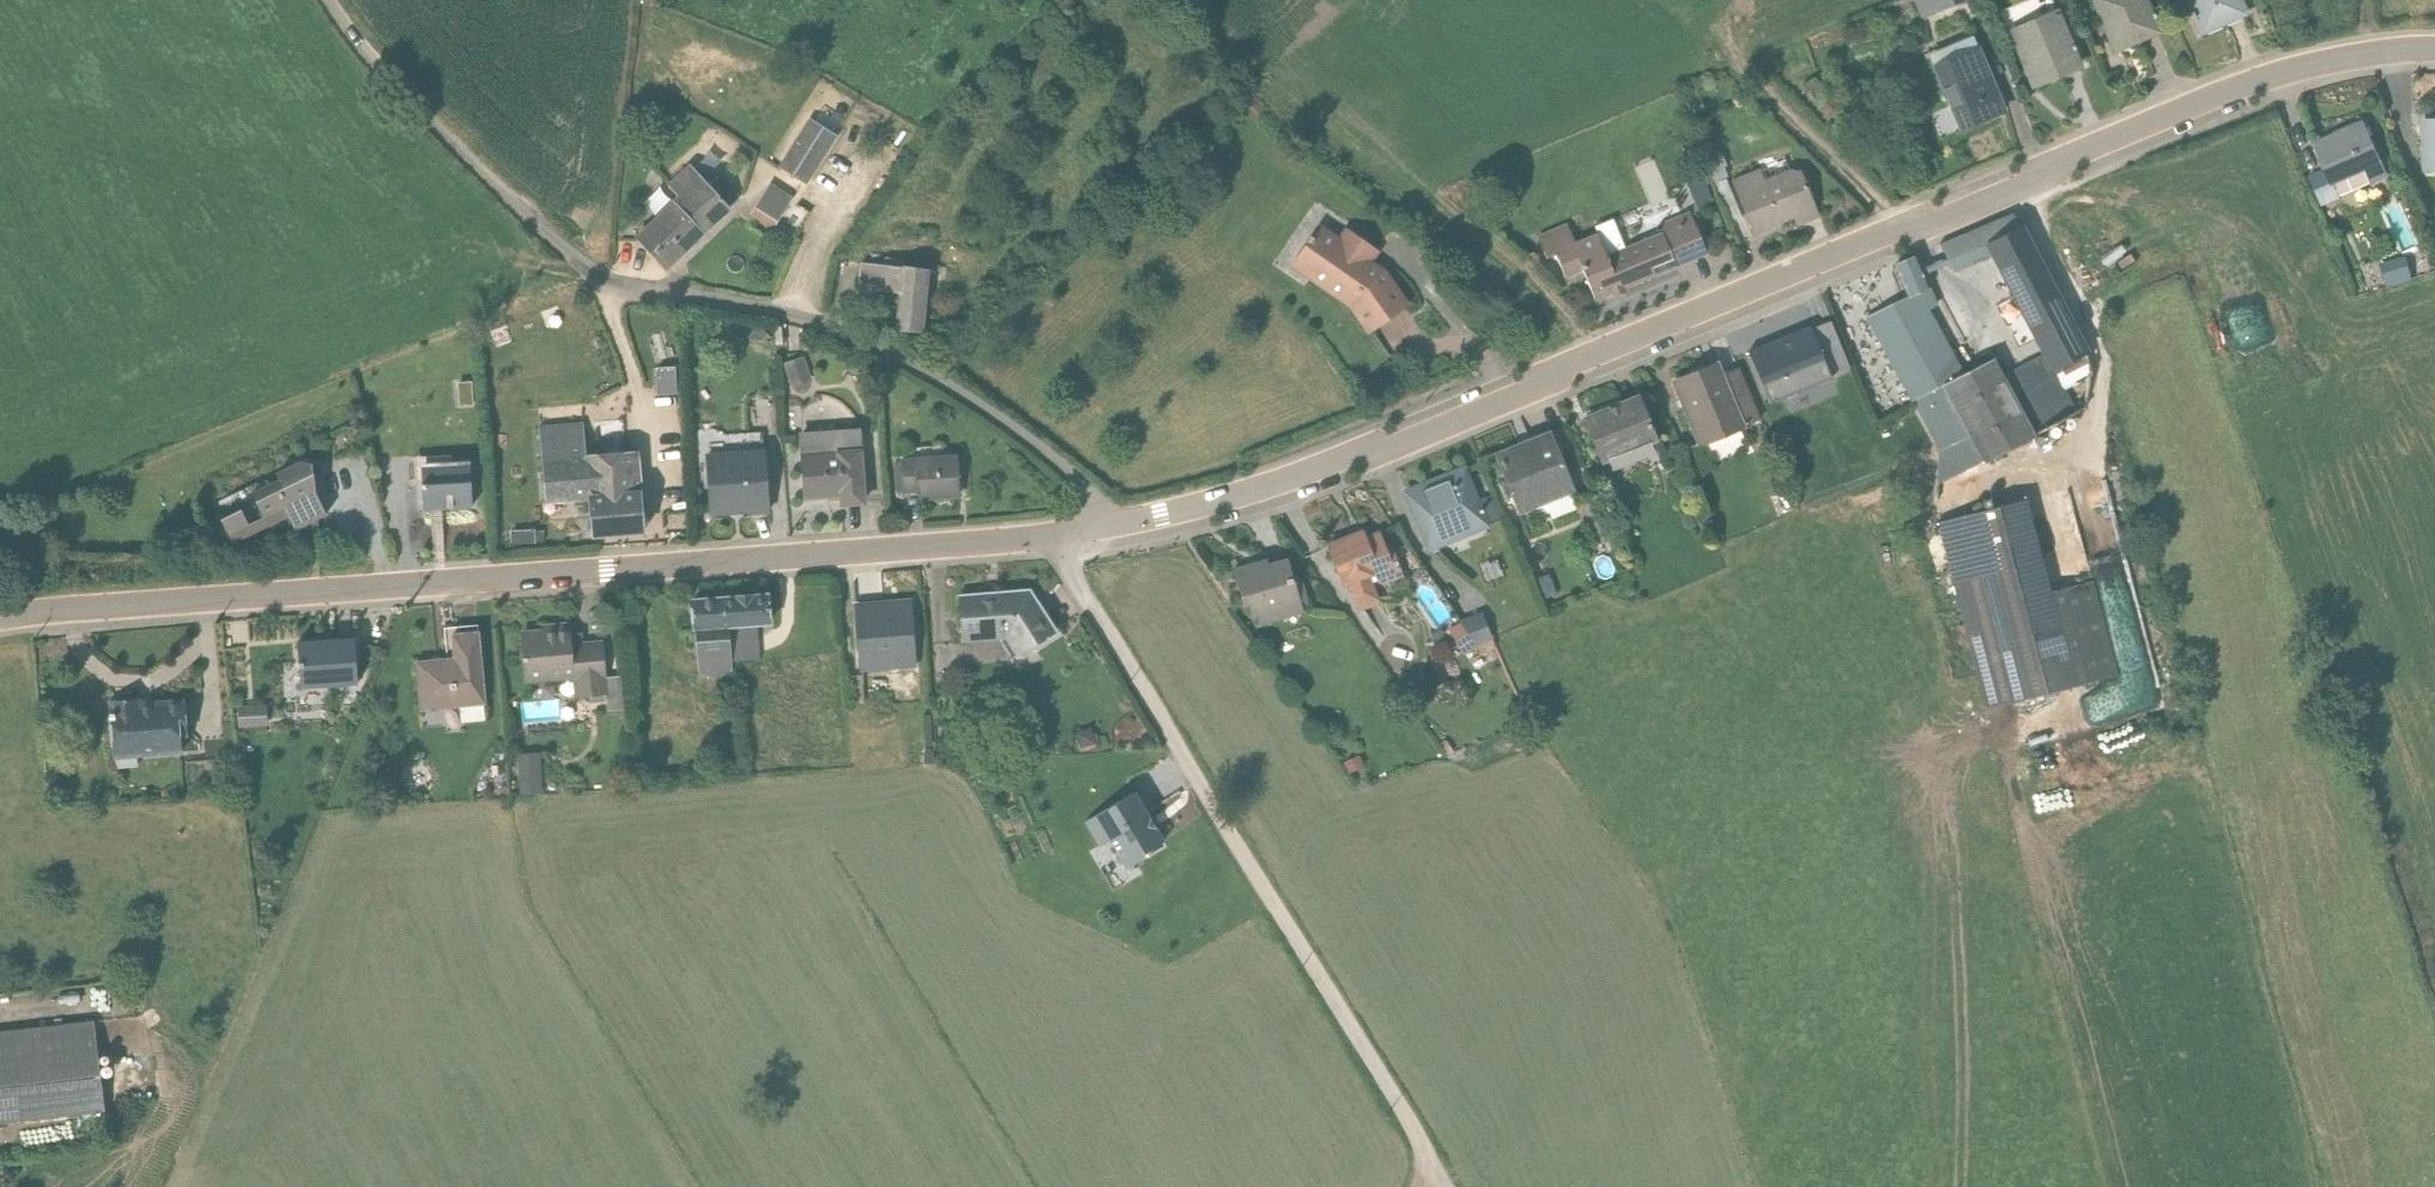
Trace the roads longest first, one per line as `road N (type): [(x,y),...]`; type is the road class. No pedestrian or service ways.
road 1 (tertiary): [(2434,50),(2357,56),(2253,83),(1489,405),(1282,484),(1116,525)]
road 2 (tertiary): [(1051,537),(0,619)]
road 3 (unclassified): [(1116,525),(1053,456),(907,362),(825,326),(639,290),(586,268),(387,78),(329,0)]
road 4 (track): [(1587,363),(1520,276),(1430,199)]
road 5 (track): [(1902,228),(1745,65)]

